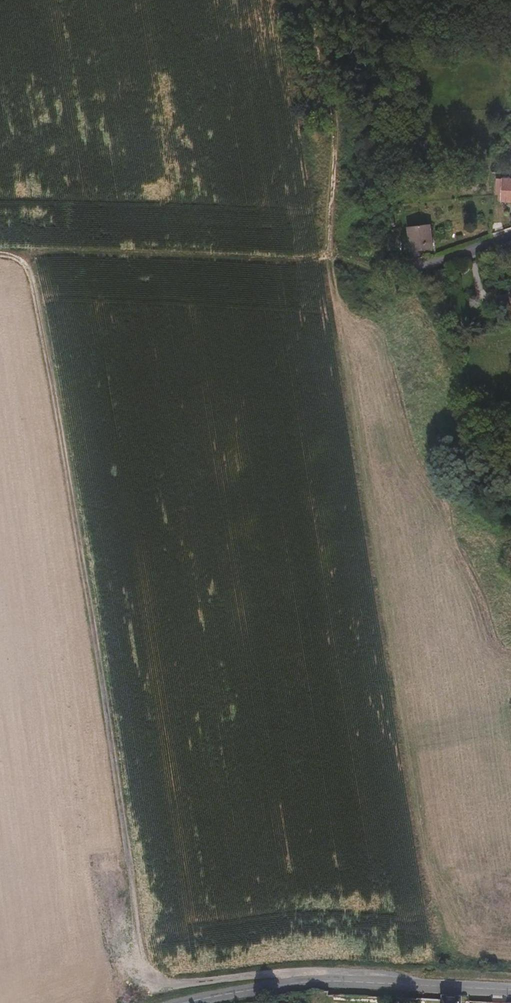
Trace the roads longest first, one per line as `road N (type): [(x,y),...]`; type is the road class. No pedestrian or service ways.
road 1 (track): [(0,255),(24,263),(47,330),(149,985),(281,973),(306,983)]
road 2 (tertiary): [(188,1002),(306,983),(510,992)]
road 3 (track): [(24,263),(317,260)]
road 4 (track): [(317,260),(325,243),(332,112),(306,0)]
road 5 (track): [(486,247),(377,273),(317,260)]

